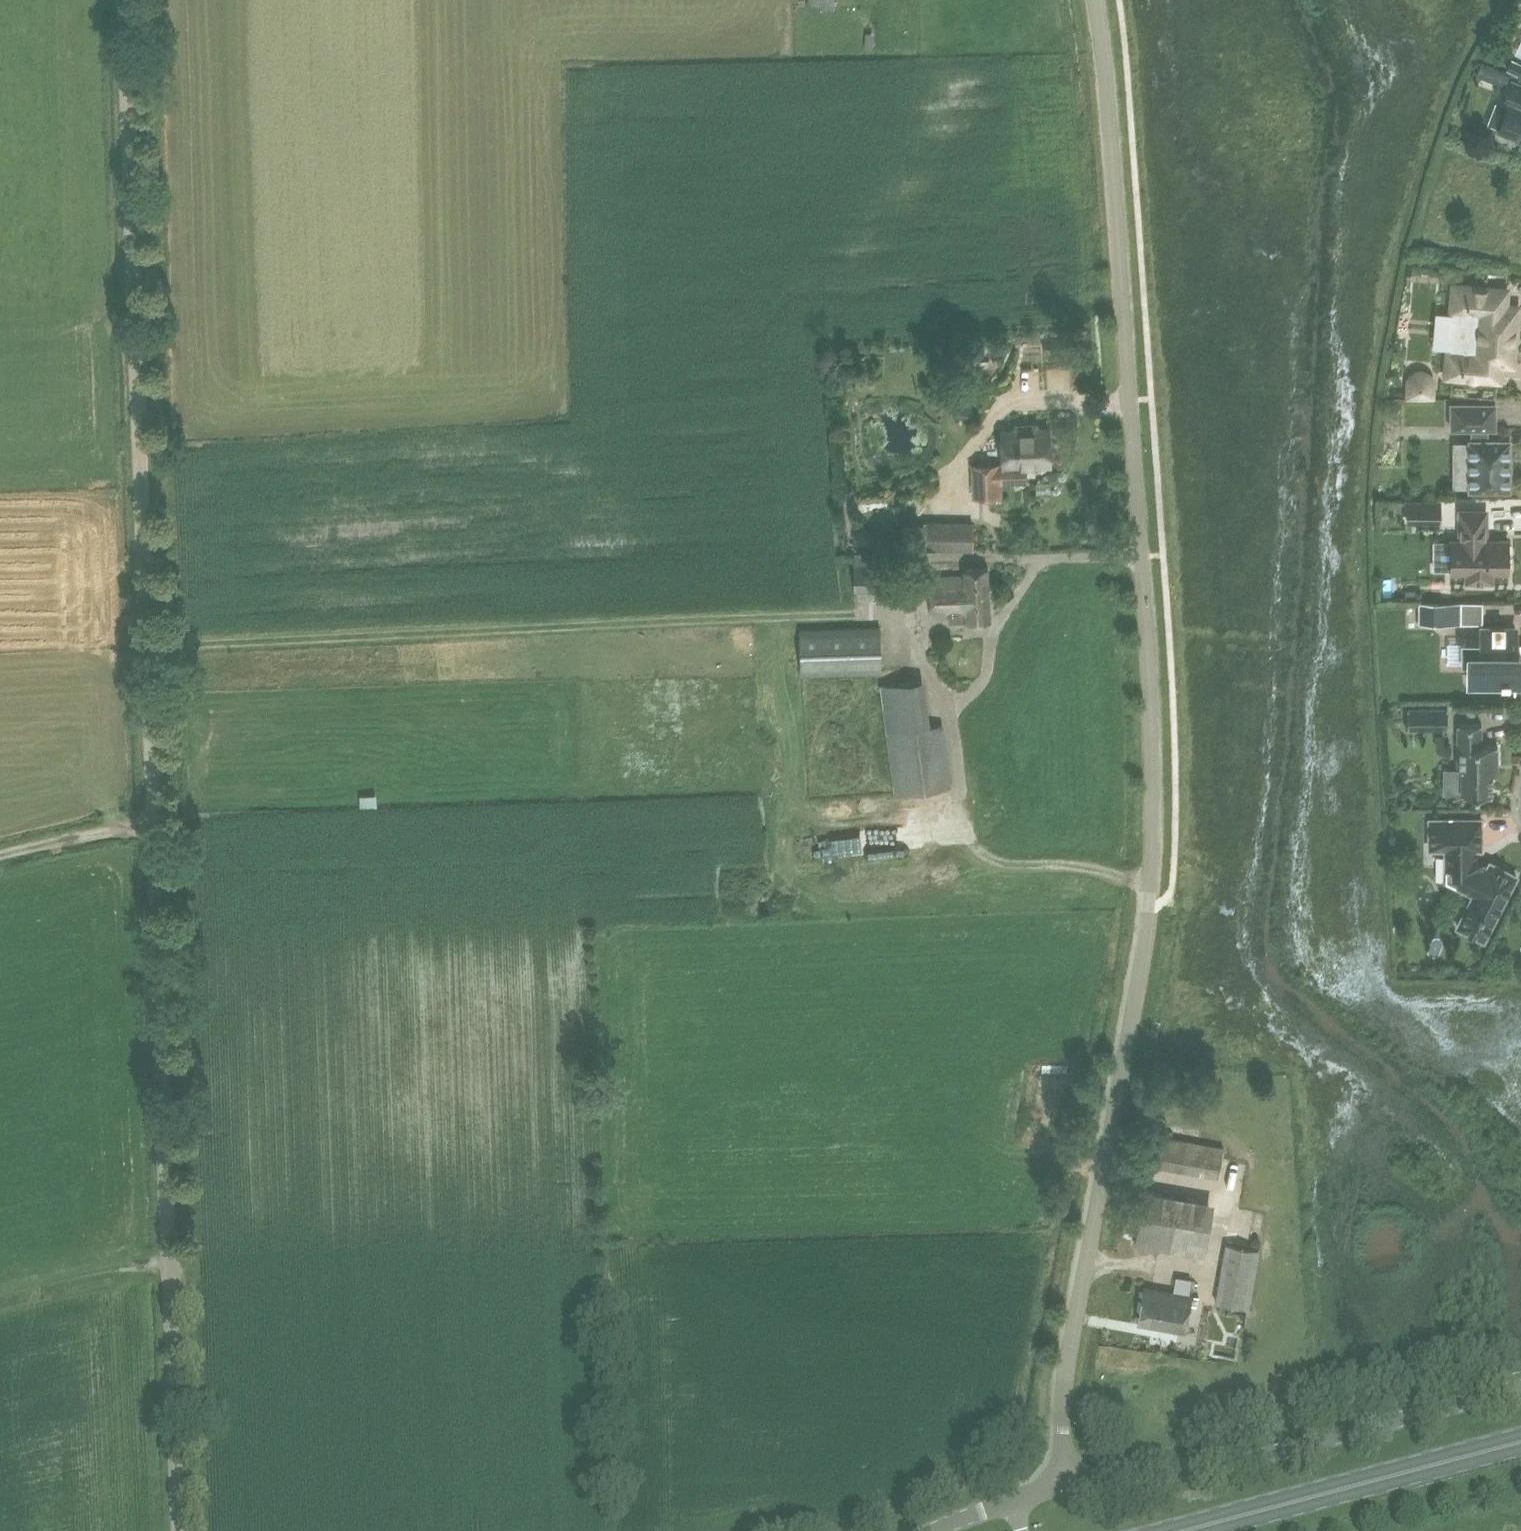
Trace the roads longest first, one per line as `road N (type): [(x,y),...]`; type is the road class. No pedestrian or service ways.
road 1 (unclassified): [(1067,1486),(1069,1349),(1152,905),(1153,757),(1131,389),(1091,0)]
road 2 (track): [(125,0),(153,824)]
road 3 (track): [(895,610),(147,643)]
road 4 (track): [(153,824),(177,1530)]
road 5 (unclassified): [(1067,1486),(1217,1466),(1520,1385)]
road 6 (track): [(999,558),(916,560),(909,591),(895,610),(949,714),(986,675),(992,629),(1046,557)]
road 7 (primary): [(1183,1530),(1520,1441)]
road 8 (track): [(949,714),(968,843),(995,861),(1067,864),(1152,883)]
road 9 (track): [(0,1287),(166,1248)]
road 10 (track): [(0,859),(153,824)]

